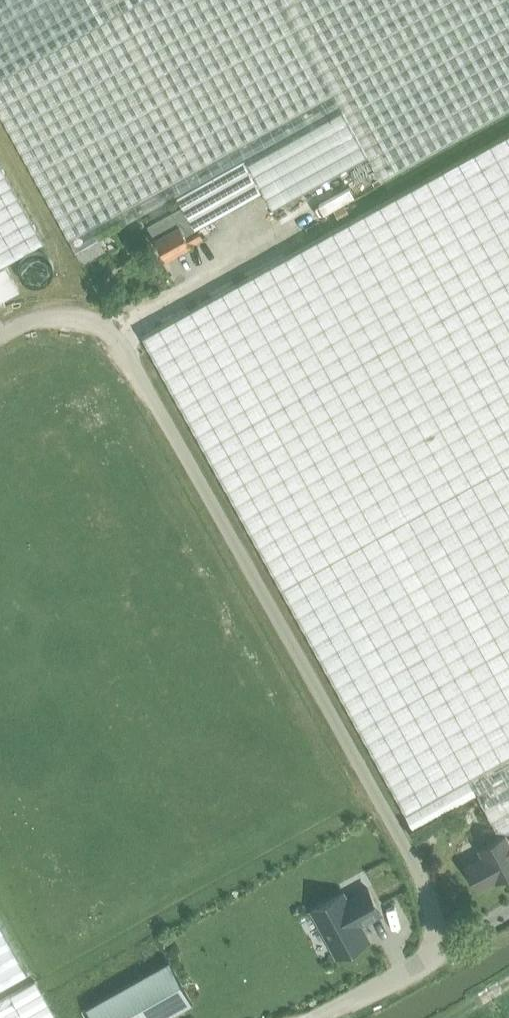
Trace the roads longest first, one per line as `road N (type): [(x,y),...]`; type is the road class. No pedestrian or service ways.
road 1 (unclassified): [(315,1017),(427,955),(437,936),(432,902),(115,336),(60,318),(0,336)]

